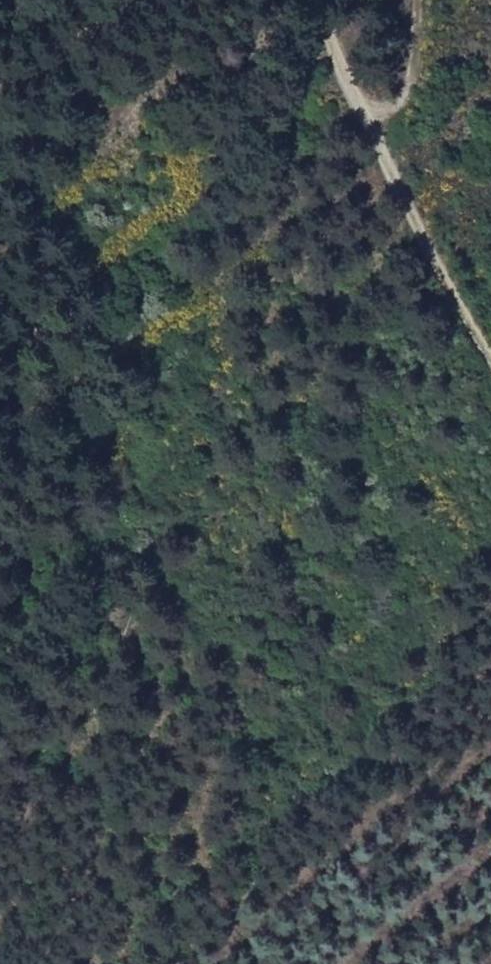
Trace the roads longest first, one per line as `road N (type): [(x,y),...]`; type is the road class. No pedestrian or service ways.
road 1 (track): [(314,0),(412,207),(490,349)]
road 2 (track): [(367,115),(402,103),(420,54),(422,0)]

